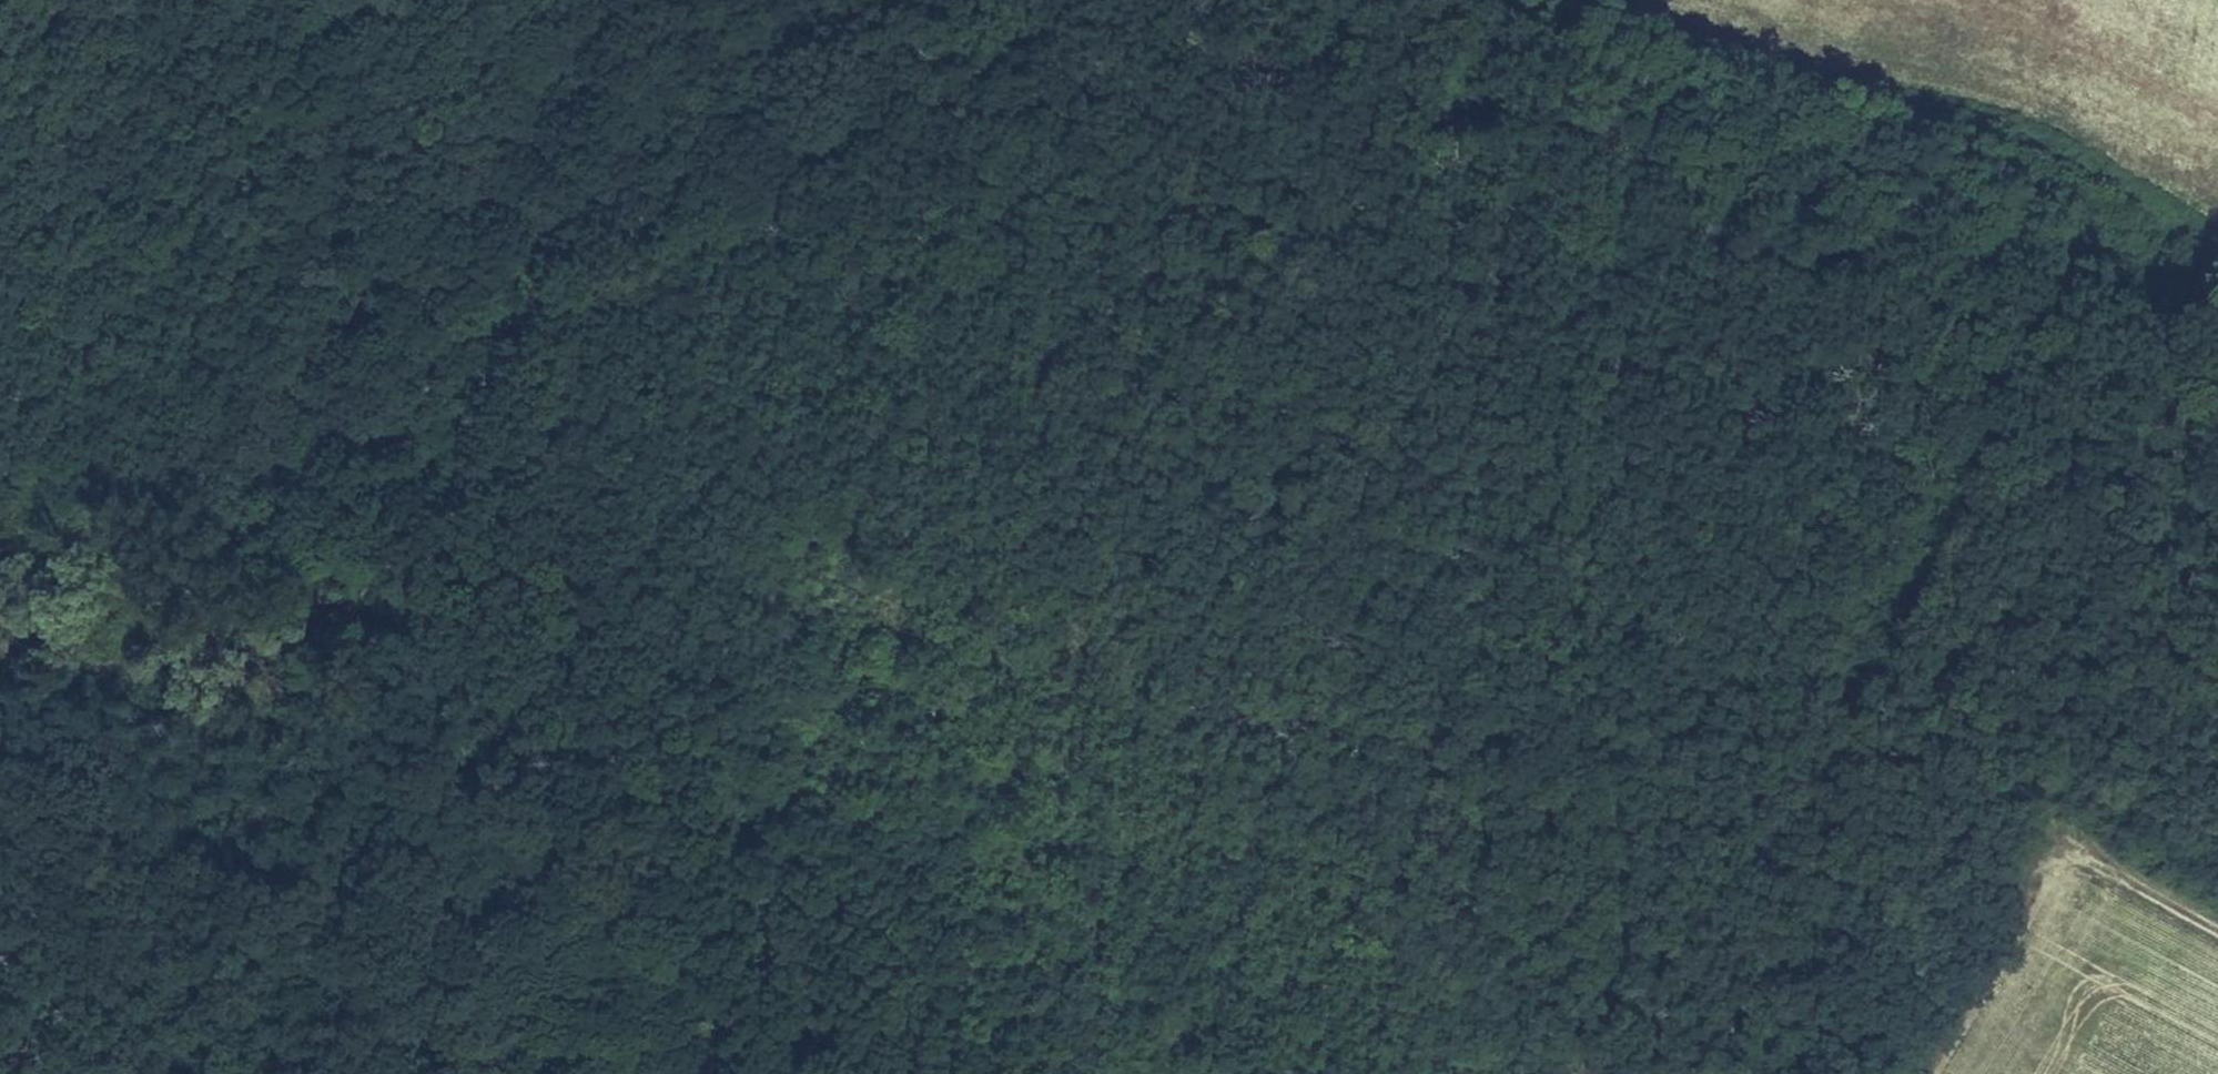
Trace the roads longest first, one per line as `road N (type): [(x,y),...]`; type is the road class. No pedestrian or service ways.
road 1 (track): [(2217,923),(2023,817)]

